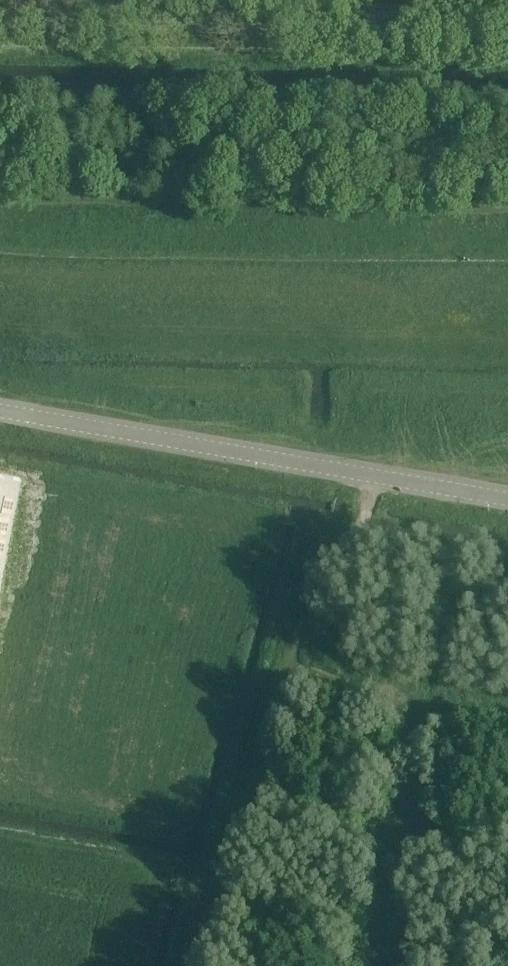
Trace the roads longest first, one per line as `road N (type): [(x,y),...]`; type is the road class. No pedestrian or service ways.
road 1 (track): [(373,478),(363,524),(324,559),(259,756),(239,851),(192,965)]
road 2 (unclassified): [(507,500),(0,412)]
road 3 (track): [(507,707),(286,666)]

